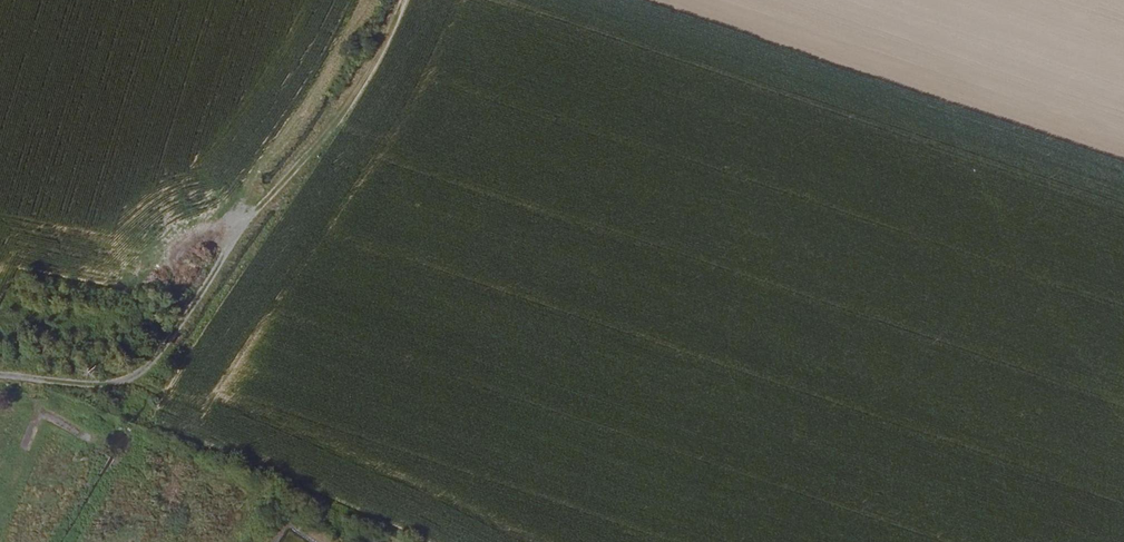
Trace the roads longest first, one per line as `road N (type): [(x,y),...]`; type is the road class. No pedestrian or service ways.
road 1 (track): [(312,152),(210,251),(120,374),(106,383),(40,379)]

